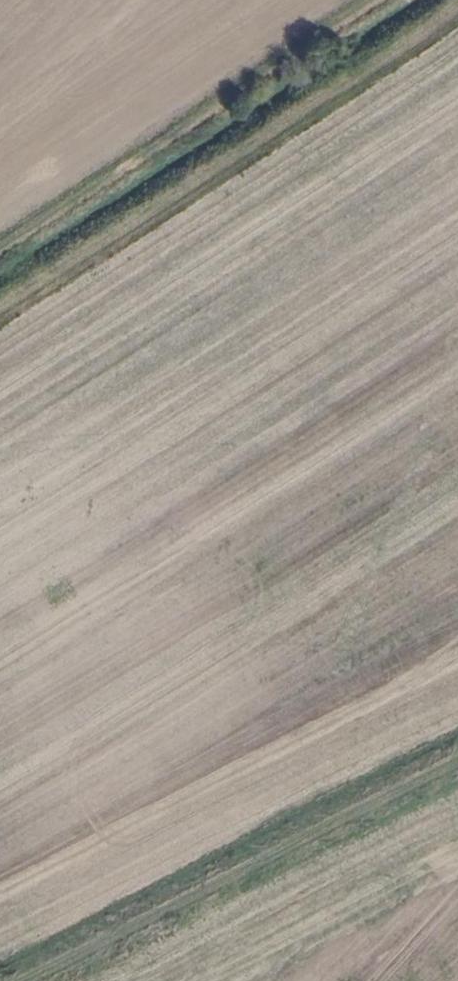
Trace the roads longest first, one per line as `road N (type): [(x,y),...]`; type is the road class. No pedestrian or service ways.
road 1 (track): [(0,304),(457,10)]
road 2 (track): [(0,249),(156,155),(381,0)]

